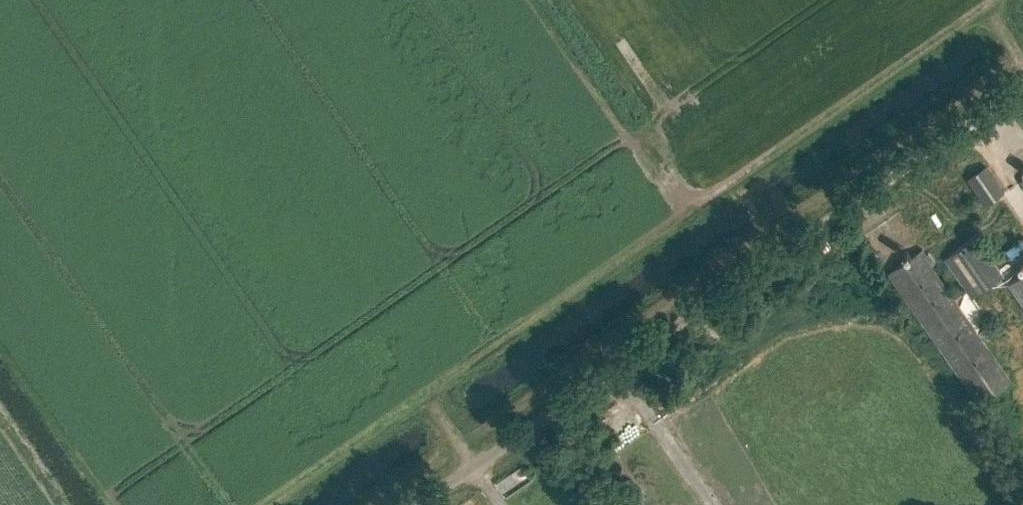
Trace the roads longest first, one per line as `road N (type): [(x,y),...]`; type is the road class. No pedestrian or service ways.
road 1 (unclassified): [(420,504),(1022,90)]

